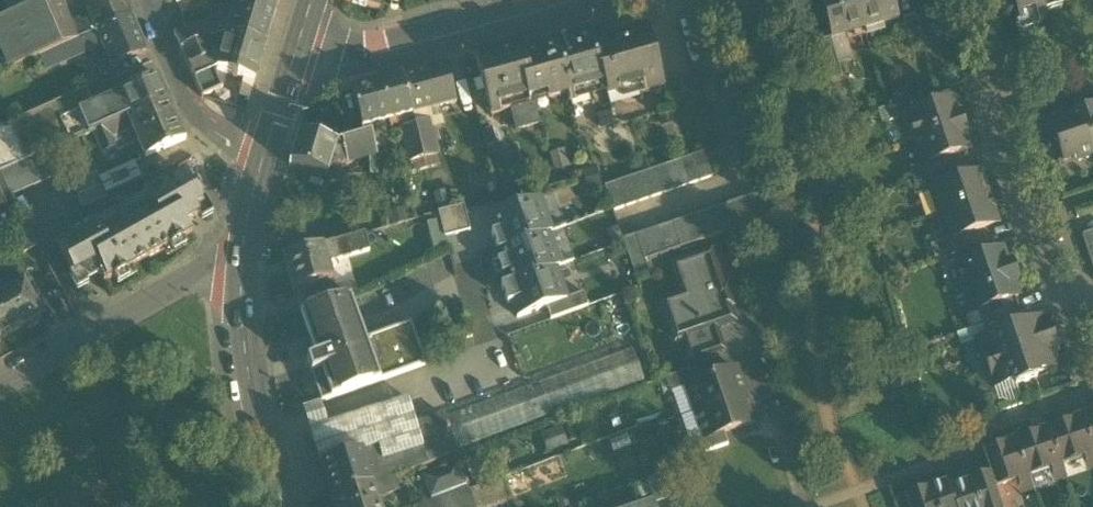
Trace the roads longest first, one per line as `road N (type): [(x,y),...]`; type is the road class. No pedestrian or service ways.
road 1 (residential): [(582,0),(377,56),(298,44)]
road 2 (residential): [(242,251),(0,386)]
road 3 (secondary): [(242,251),(247,370),(285,506)]
road 4 (residential): [(146,0),(201,117),(266,146)]
road 5 (residential): [(966,0),(1002,115)]

